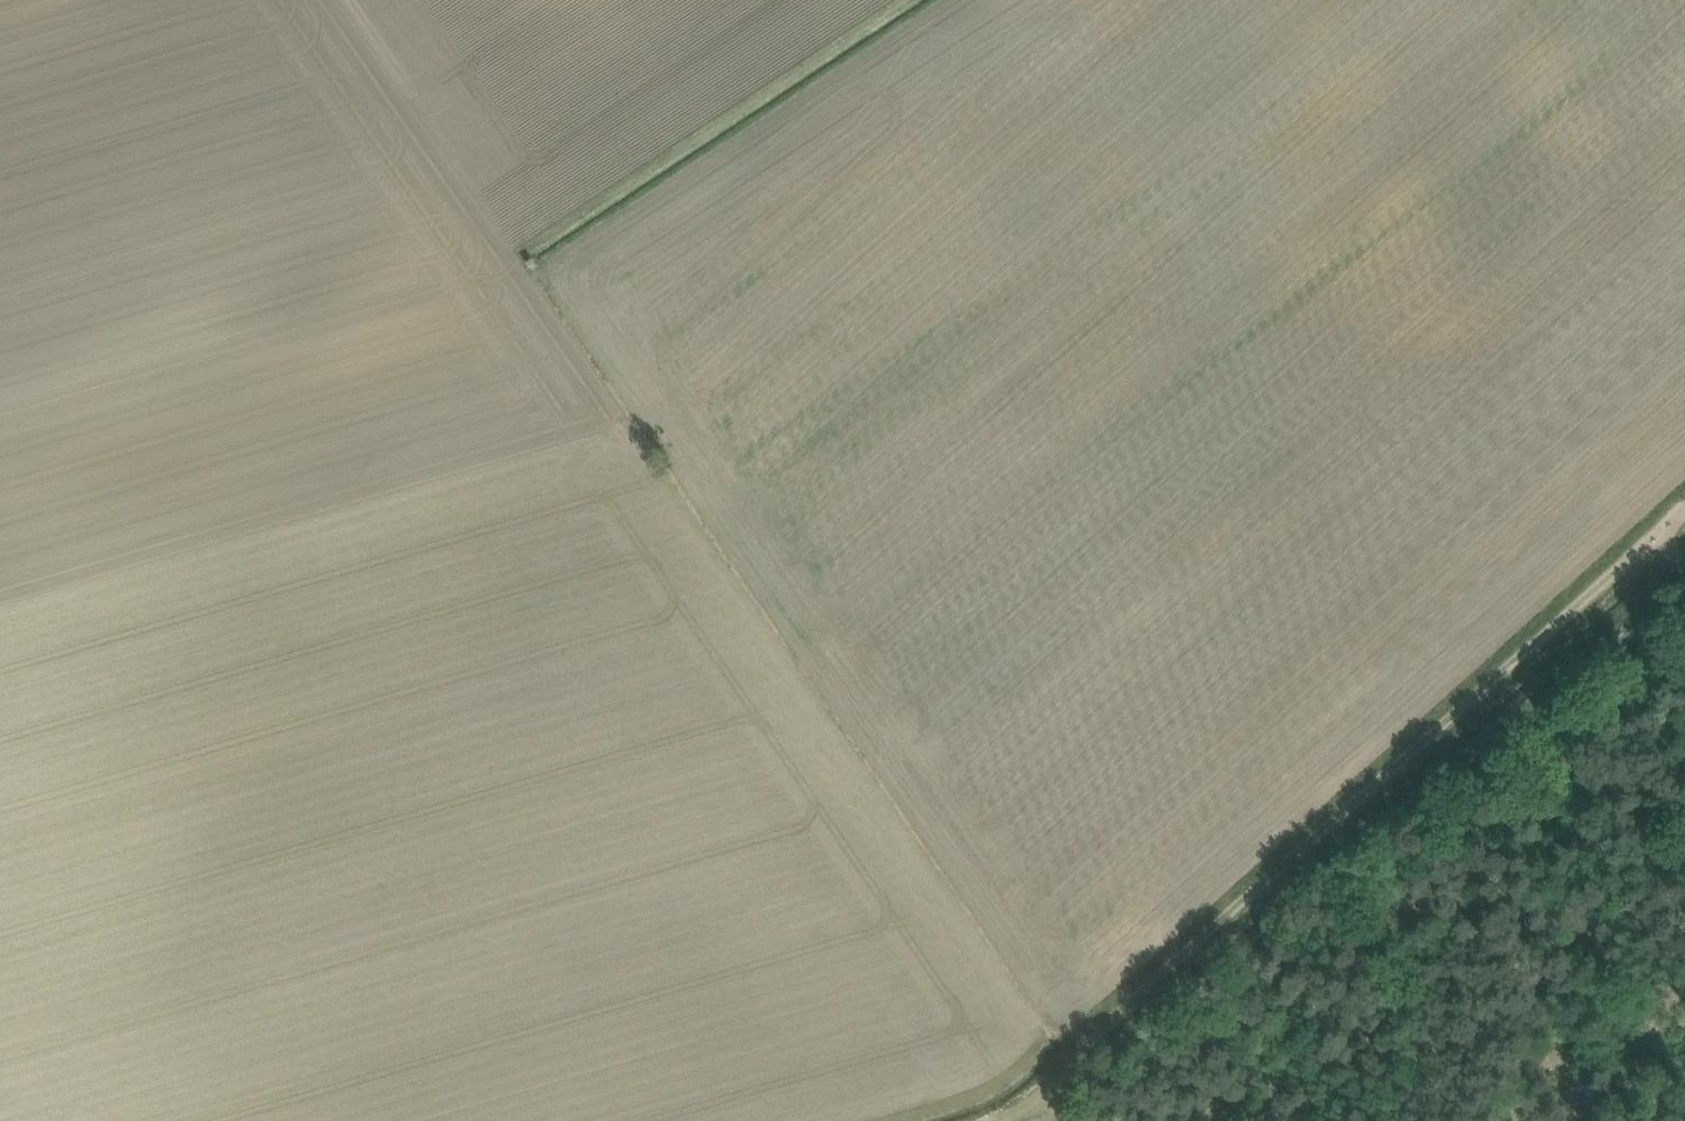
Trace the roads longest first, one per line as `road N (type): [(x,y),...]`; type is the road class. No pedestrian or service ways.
road 1 (track): [(1684,513),(1287,876)]
road 2 (track): [(1287,876),(1056,1099),(986,1120)]

